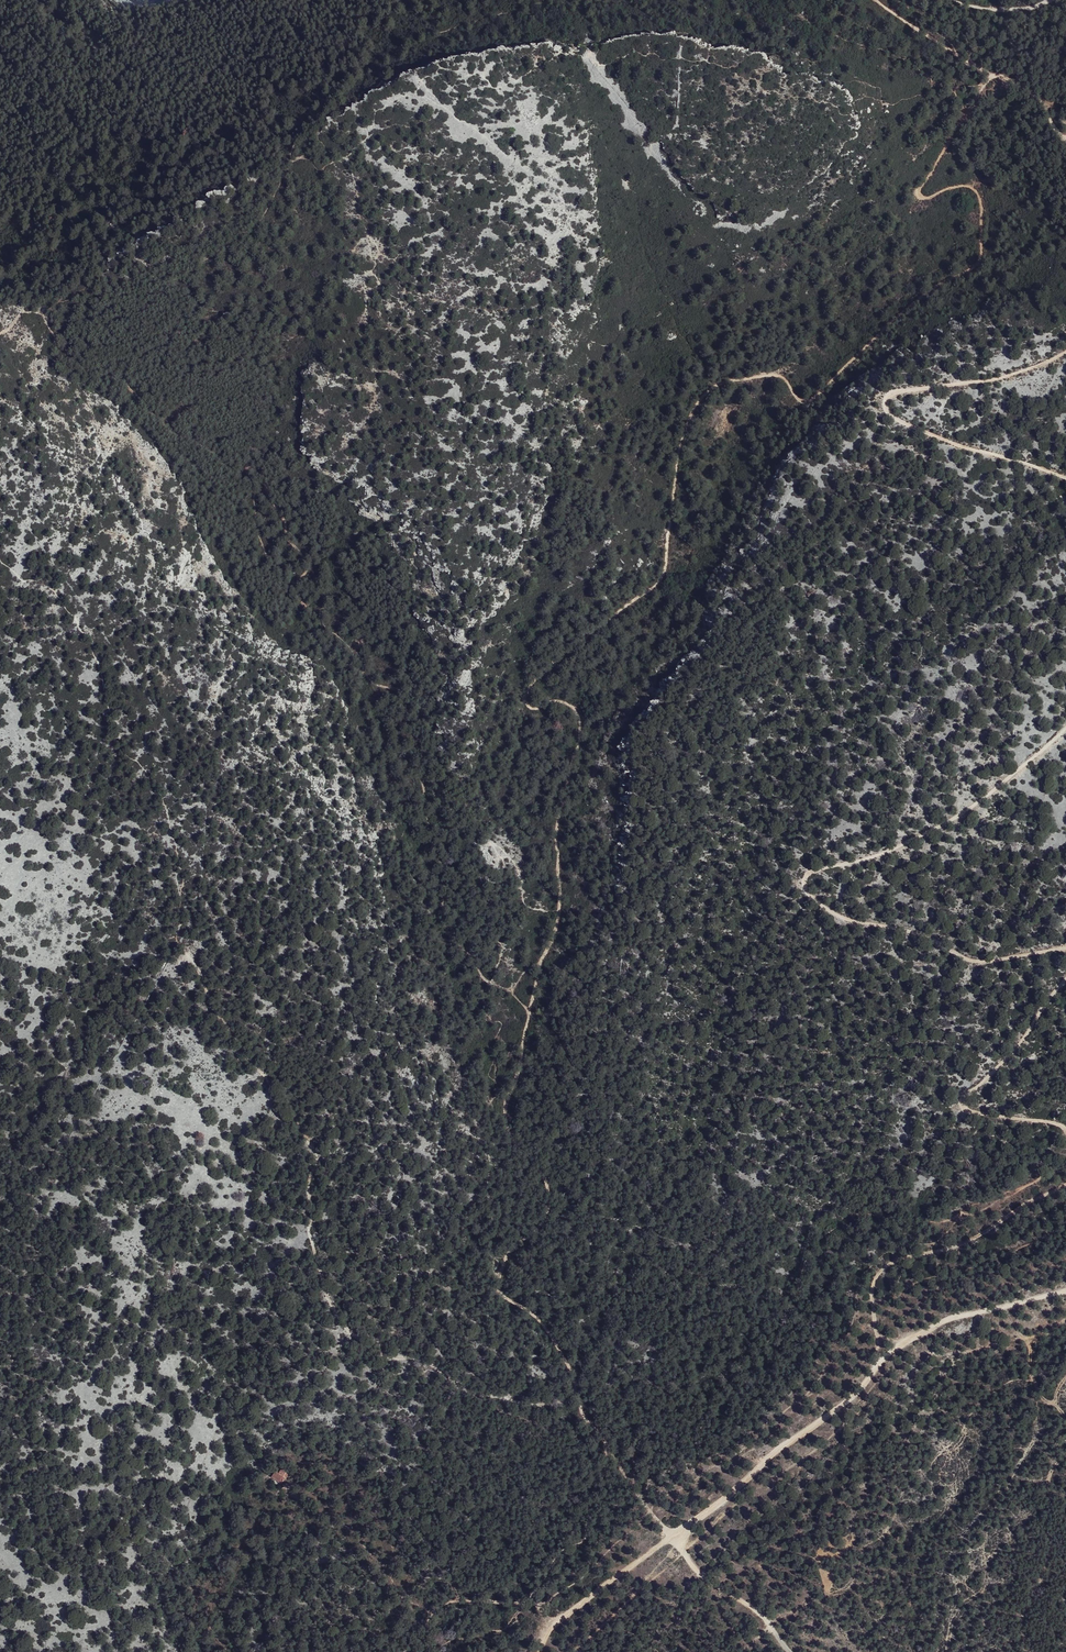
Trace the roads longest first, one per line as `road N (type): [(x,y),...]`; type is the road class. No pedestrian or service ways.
road 1 (track): [(1065,949),(970,960),(912,931),(845,913),(805,881),(966,812),(1065,726)]
road 2 (track): [(1065,478),(927,433),(888,405),(896,392),(999,377),(1065,351)]
road 3 (track): [(881,1365),(879,1275),(987,1230),(1065,1184)]
road 4 (track): [(673,1541),(881,1365)]
road 5 (track): [(1065,1129),(961,1106),(1065,979)]
road 6 (track): [(881,1365),(898,1342),(930,1327),(1065,1290)]
road 7 (track): [(552,1627),(522,1607),(469,1600),(437,1607),(408,1651)]
road 8 (track): [(543,1651),(552,1627),(572,1608),(673,1541)]
road 9 (track): [(1065,132),(1033,94),(983,73),(971,101)]
road 10 (track): [(673,1541),(771,1625)]
road 11 (track): [(983,73),(879,0)]

